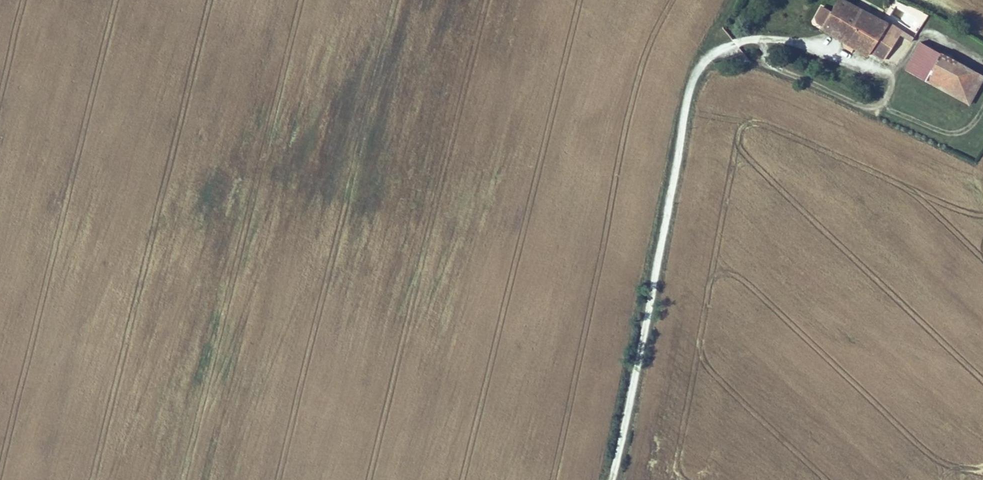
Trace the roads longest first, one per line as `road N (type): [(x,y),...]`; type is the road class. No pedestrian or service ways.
road 1 (unclassified): [(748,0),(706,81),(618,479)]

